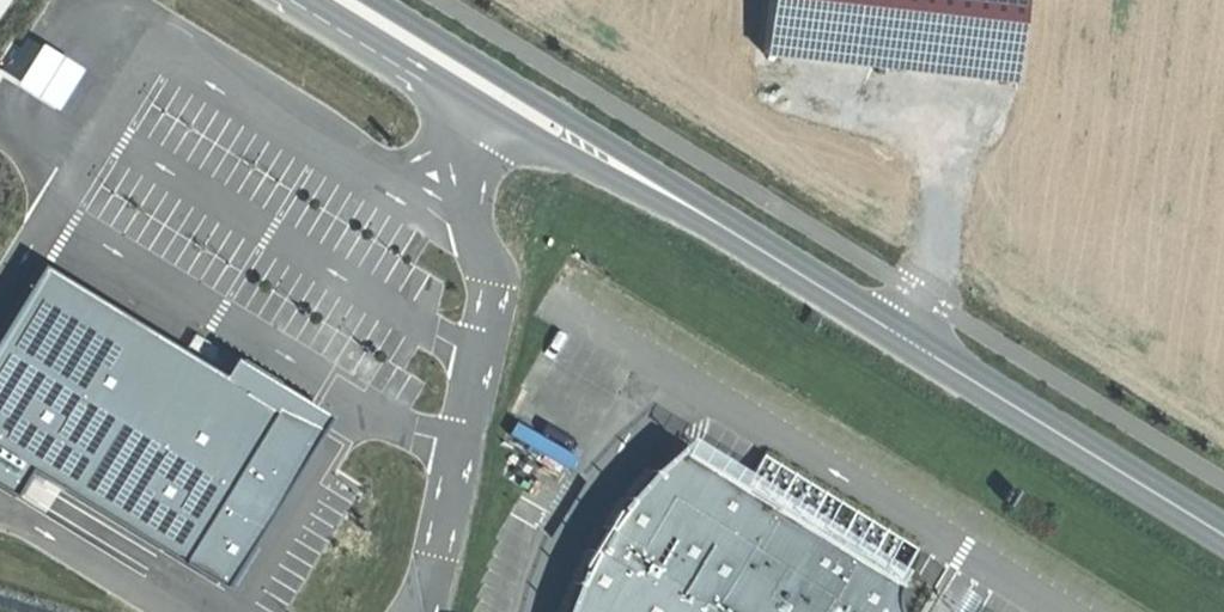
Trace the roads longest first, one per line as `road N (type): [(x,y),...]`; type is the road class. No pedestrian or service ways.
road 1 (secondary): [(353,0),(1223,538)]

